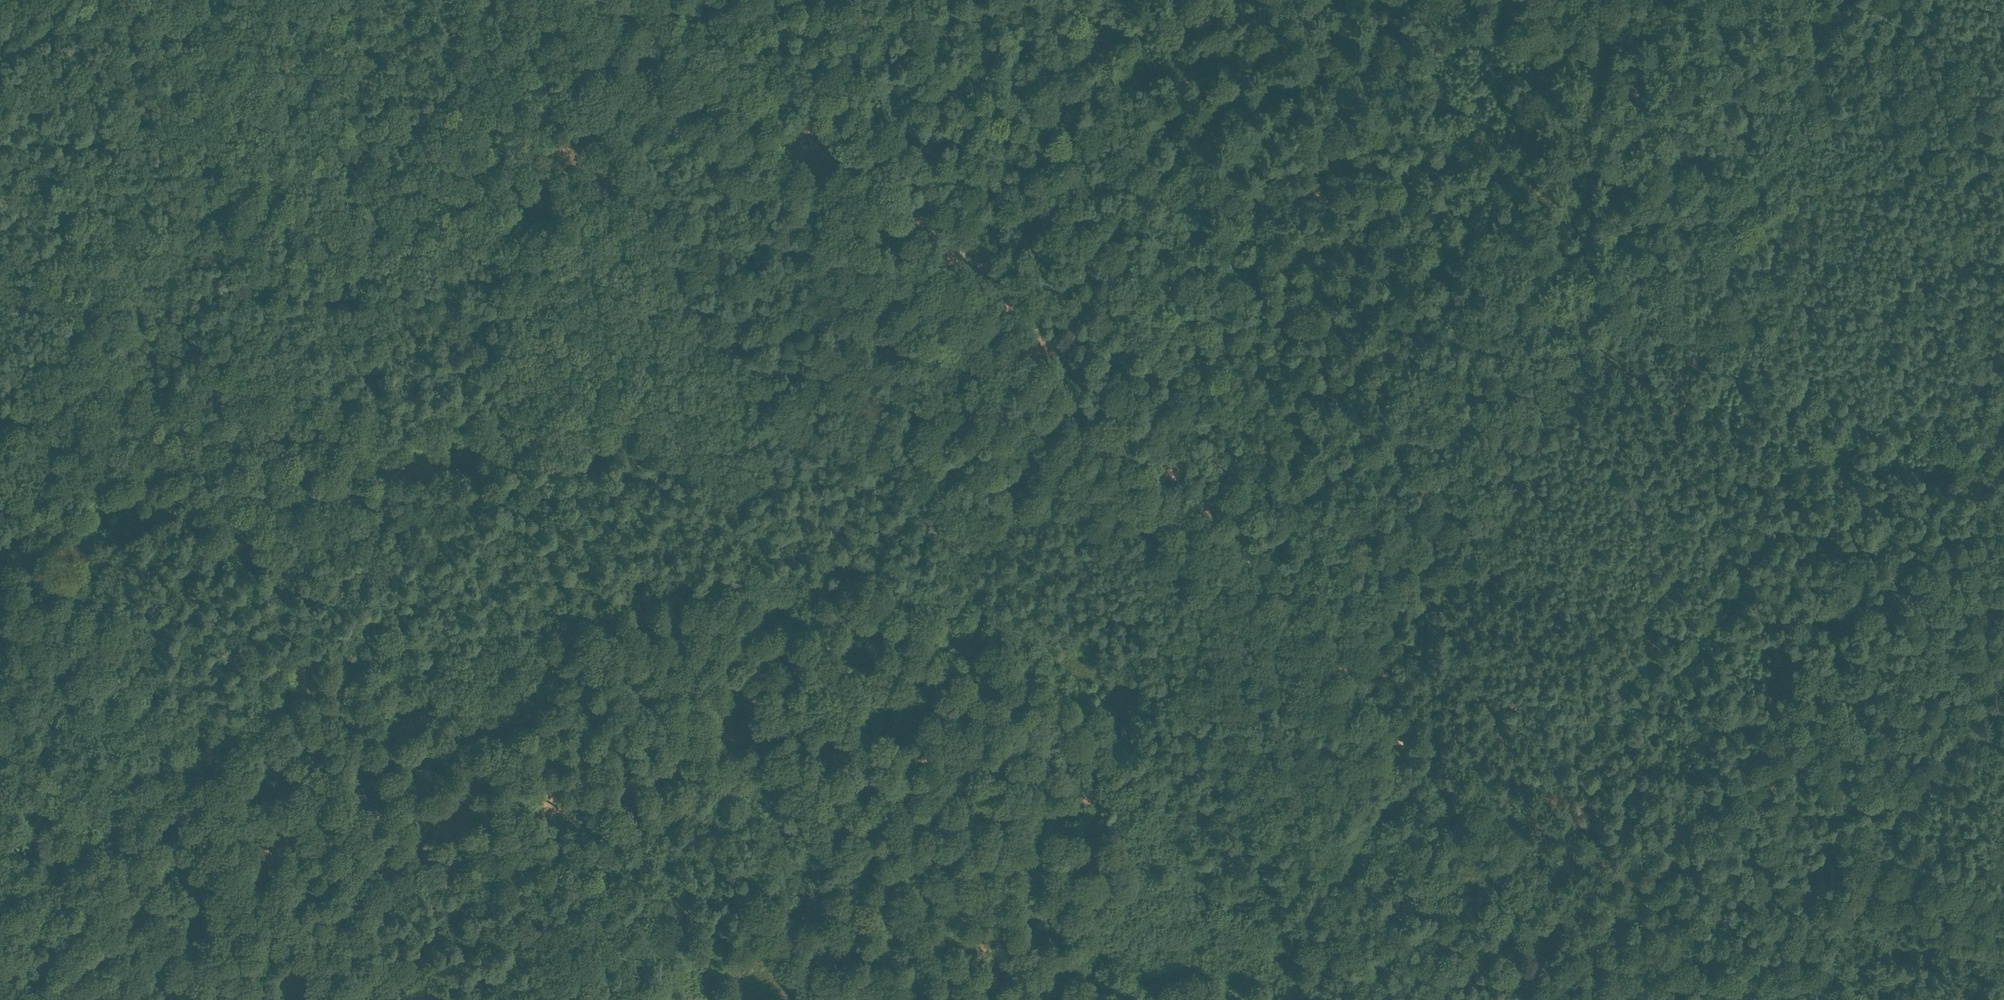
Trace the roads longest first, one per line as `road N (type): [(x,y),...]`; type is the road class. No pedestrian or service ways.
road 1 (track): [(1122,999),(868,851),(796,784),(669,737),(612,705),(421,761),(364,764),(192,808),(118,863),(64,883),(59,951),(80,999)]
road 2 (track): [(1138,436),(1570,928),(1620,963),(1755,999)]
road 3 (track): [(670,0),(1038,330),(1138,436)]
road 4 (track): [(2003,663),(1779,999)]

